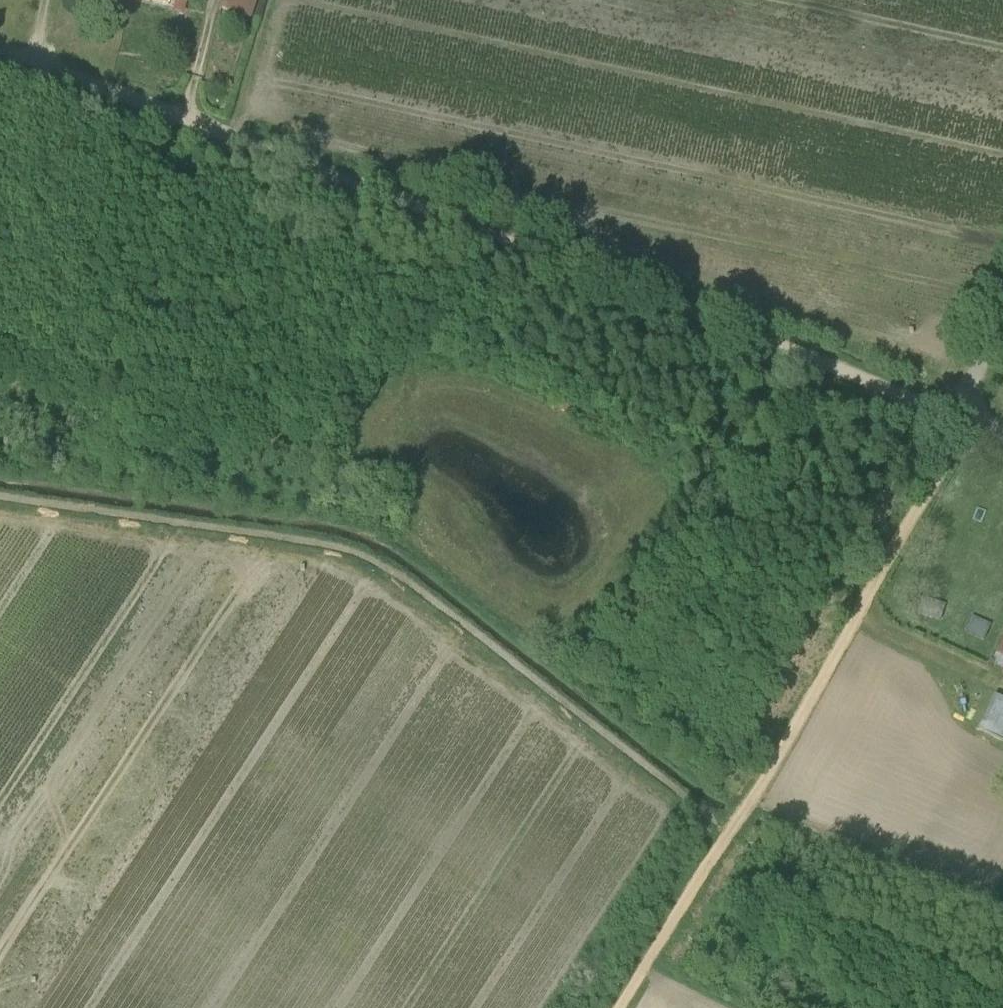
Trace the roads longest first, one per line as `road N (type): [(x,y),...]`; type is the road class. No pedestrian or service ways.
road 1 (track): [(0,50),(953,412)]
road 2 (track): [(969,420),(620,1007)]
road 3 (unclassified): [(1002,433),(953,412),(1002,330)]

